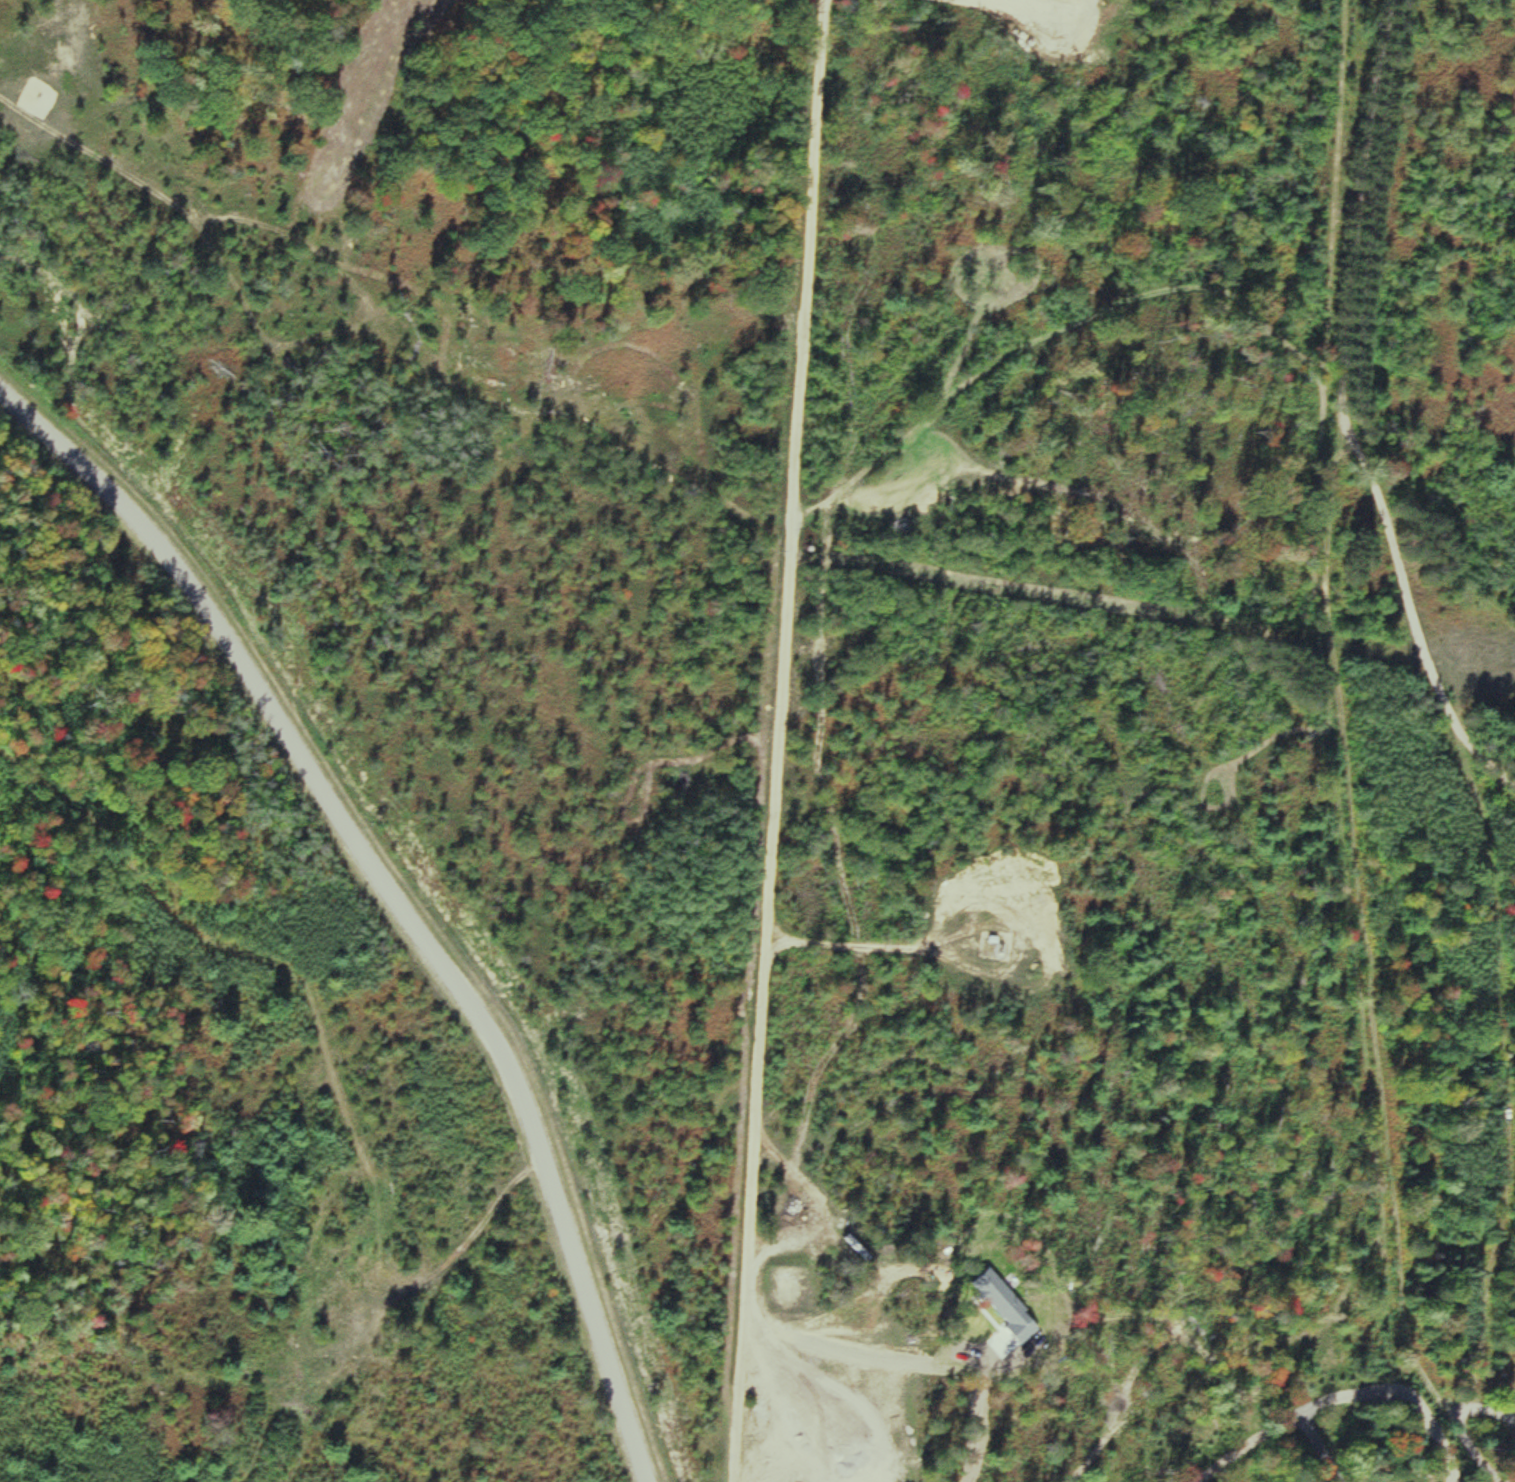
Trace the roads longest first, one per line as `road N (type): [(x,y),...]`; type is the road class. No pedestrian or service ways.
road 1 (residential): [(648,1481),(506,1049),(346,837),(216,620),(104,494),(0,405)]
road 2 (track): [(1330,334),(1328,619),(1399,1247),(1421,1361),(1461,1415)]
road 3 (track): [(1201,1481),(1250,1434),(1340,1389)]

